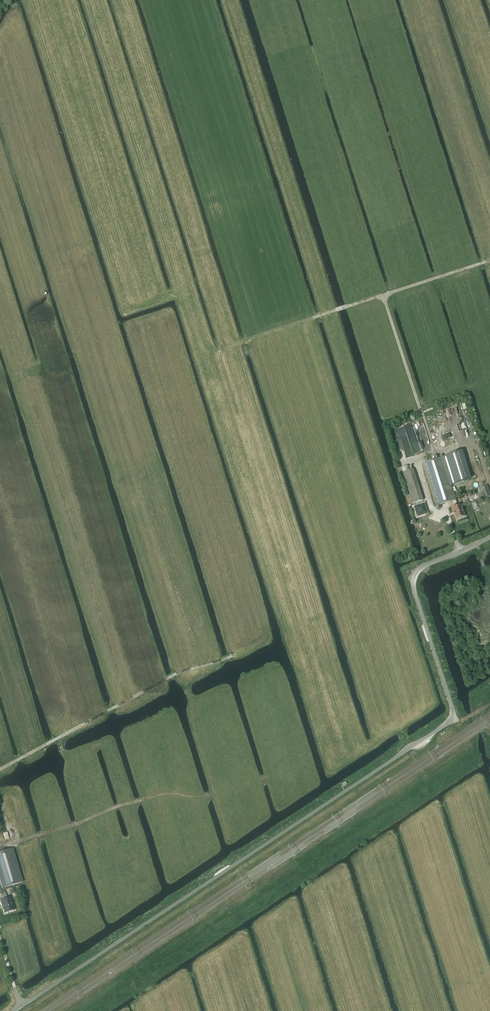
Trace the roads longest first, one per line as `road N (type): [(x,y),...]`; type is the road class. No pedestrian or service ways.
road 1 (unclassified): [(14,1010),(449,722),(452,705),(413,578),(489,538)]
road 2 (track): [(216,350),(489,260)]
road 3 (track): [(236,655),(180,672),(0,769)]
road 4 (track): [(435,454),(383,295)]
road 5 (track): [(13,843),(145,799)]

